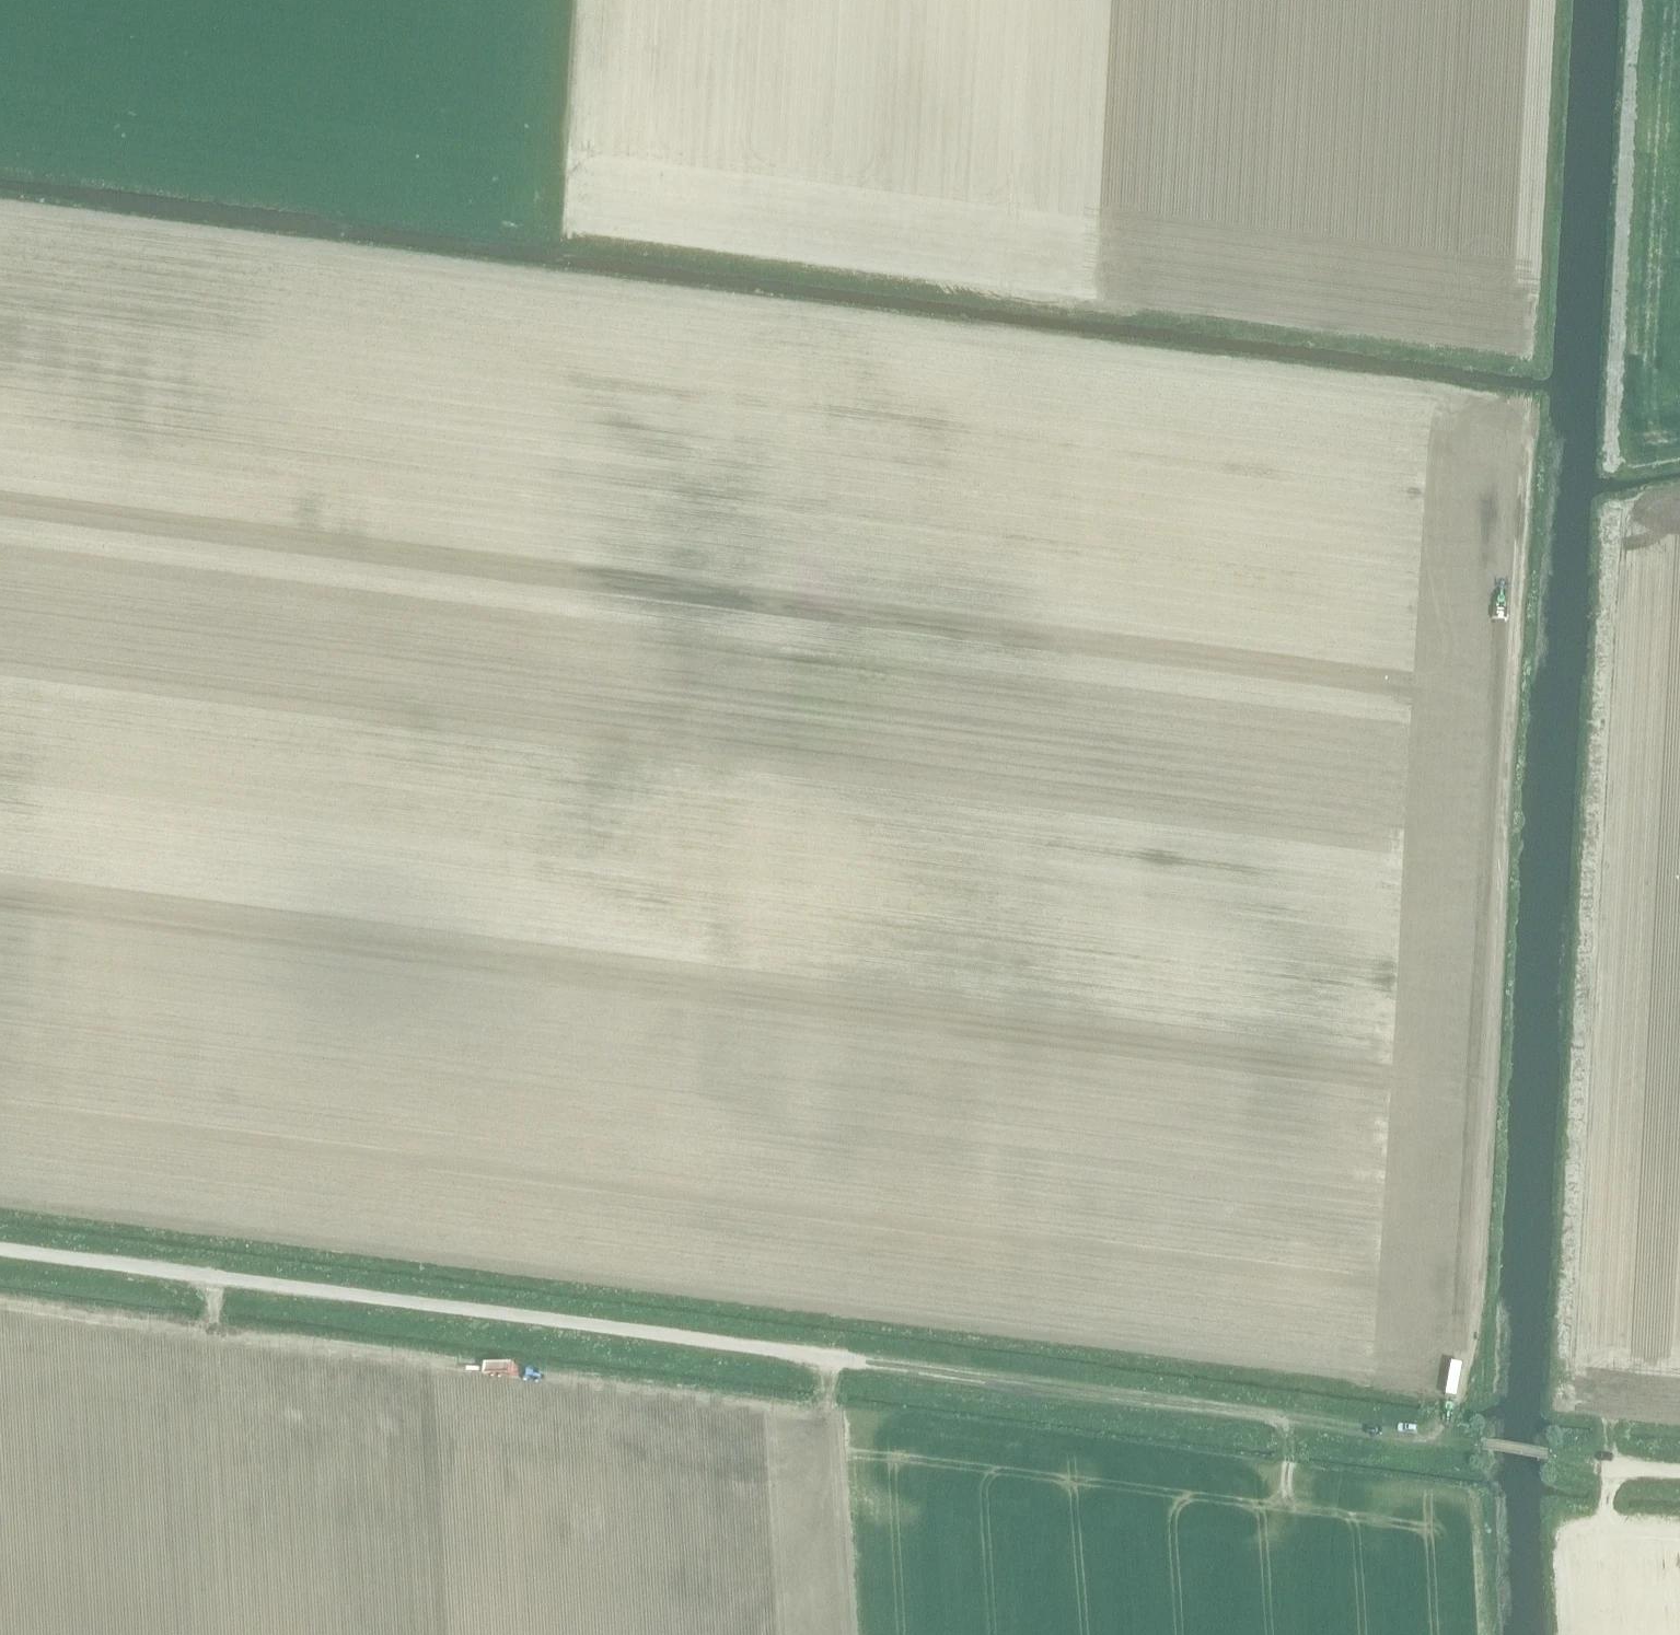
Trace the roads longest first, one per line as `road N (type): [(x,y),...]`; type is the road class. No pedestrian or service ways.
road 1 (unclassified): [(905,1362),(0,1247)]
road 2 (track): [(1476,1445),(905,1362)]
road 3 (track): [(1617,1465),(1611,1509),(1550,1506),(1559,1634)]

